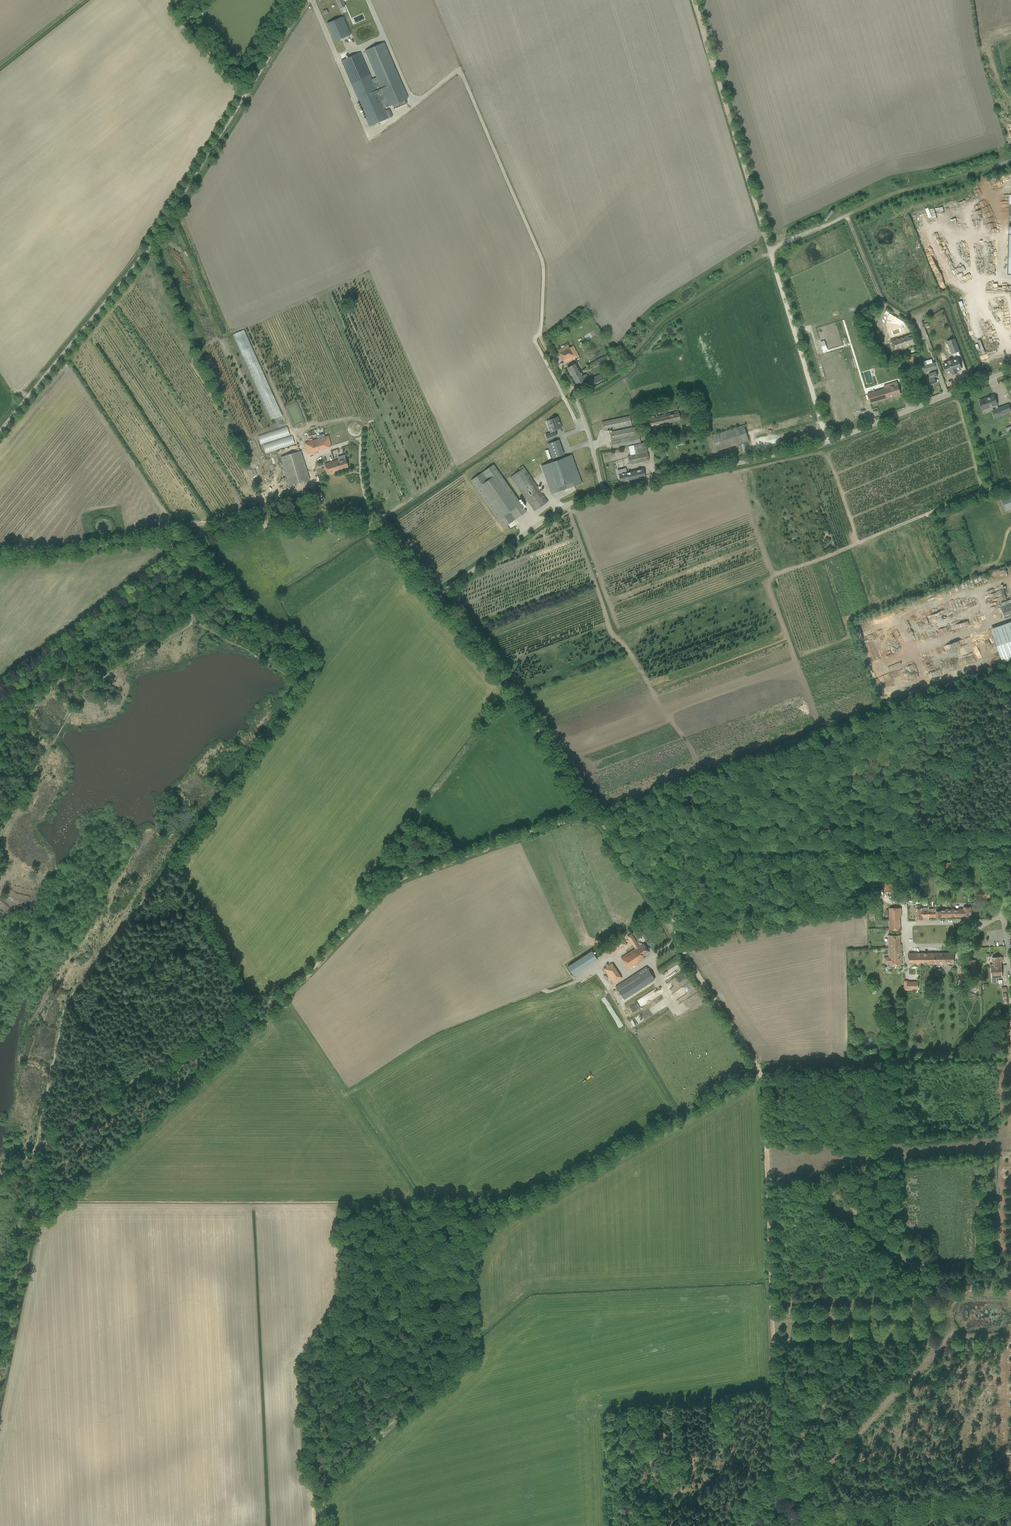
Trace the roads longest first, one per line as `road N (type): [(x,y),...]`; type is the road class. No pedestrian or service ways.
road 1 (track): [(757,1072),(506,1217),(471,1273),(469,1351),(322,1478),(326,1525)]
road 2 (unclassified): [(436,597),(581,499),(828,442),(1010,370)]
road 3 (unclassified): [(0,430),(148,249),(306,0)]
road 4 (unclassified): [(0,692),(221,529),(370,524),(436,597)]
road 5 (track): [(164,1056),(236,1003),(287,993),(395,882),(591,812)]
road 6 (track): [(694,0),(828,442)]
road 7 (track): [(779,1508),(764,1088),(757,1072)]
road 8 (unclassified): [(684,855),(597,822),(509,687),(436,597)]
road 9 (unclassified): [(684,855),(1010,843)]
road 10 (track): [(597,822),(757,1072)]
road 11 (track): [(695,757),(612,634),(567,505)]
road 12 (unclassified): [(751,1525),(779,1508),(1010,1493)]
road 13 (track): [(36,1148),(164,1056)]

